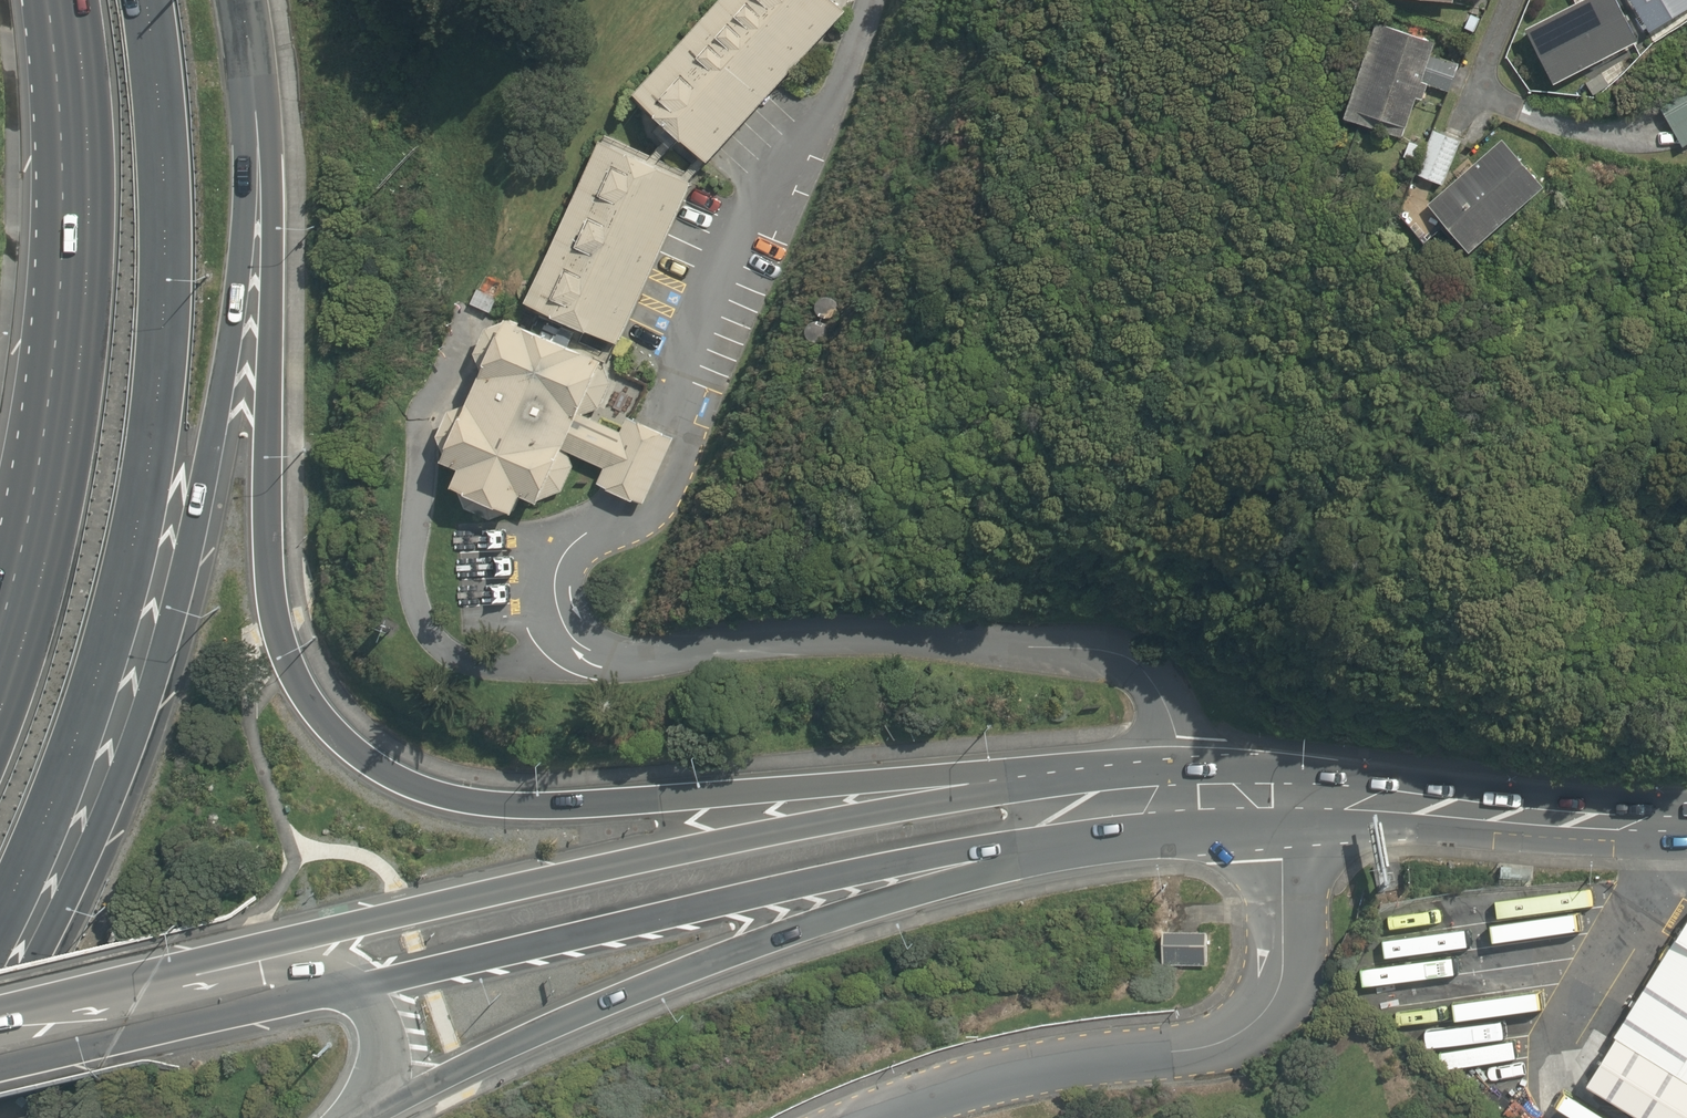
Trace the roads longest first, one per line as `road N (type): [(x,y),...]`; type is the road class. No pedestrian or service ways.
road 1 (trunk): [(256,102),(275,184),(264,515),(279,644),(334,728),(377,769),(445,796),(545,804),(996,781)]
road 2 (trunk): [(256,102),(234,296),(186,569),(98,846),(47,958),(0,1032)]
road 3 (trunk): [(147,0),(163,132),(159,391),(138,518),(98,683),(0,924)]
road 4 (trunk): [(171,969),(996,781)]
road 5 (trunk): [(1019,853),(649,985),(375,1117)]
road 6 (trunk): [(1019,853),(937,856),(849,872),(339,991)]
road 7 (trunk): [(0,645),(42,508),(66,381),(76,131),(62,0)]
road 8 (secondary): [(1219,797),(1686,823)]
road 9 (trunk): [(339,991),(0,1074)]
road 10 (secondary): [(996,781),(1101,769),(1219,797)]
road 11 (secondary): [(1219,797),(1150,834),(1019,853)]
road 12 (trunk): [(0,1011),(171,969)]
road 13 (trunk): [(171,969),(291,972),(339,991)]
road 14 (trunk): [(339,991),(376,1035),(377,1063),(348,1117)]

